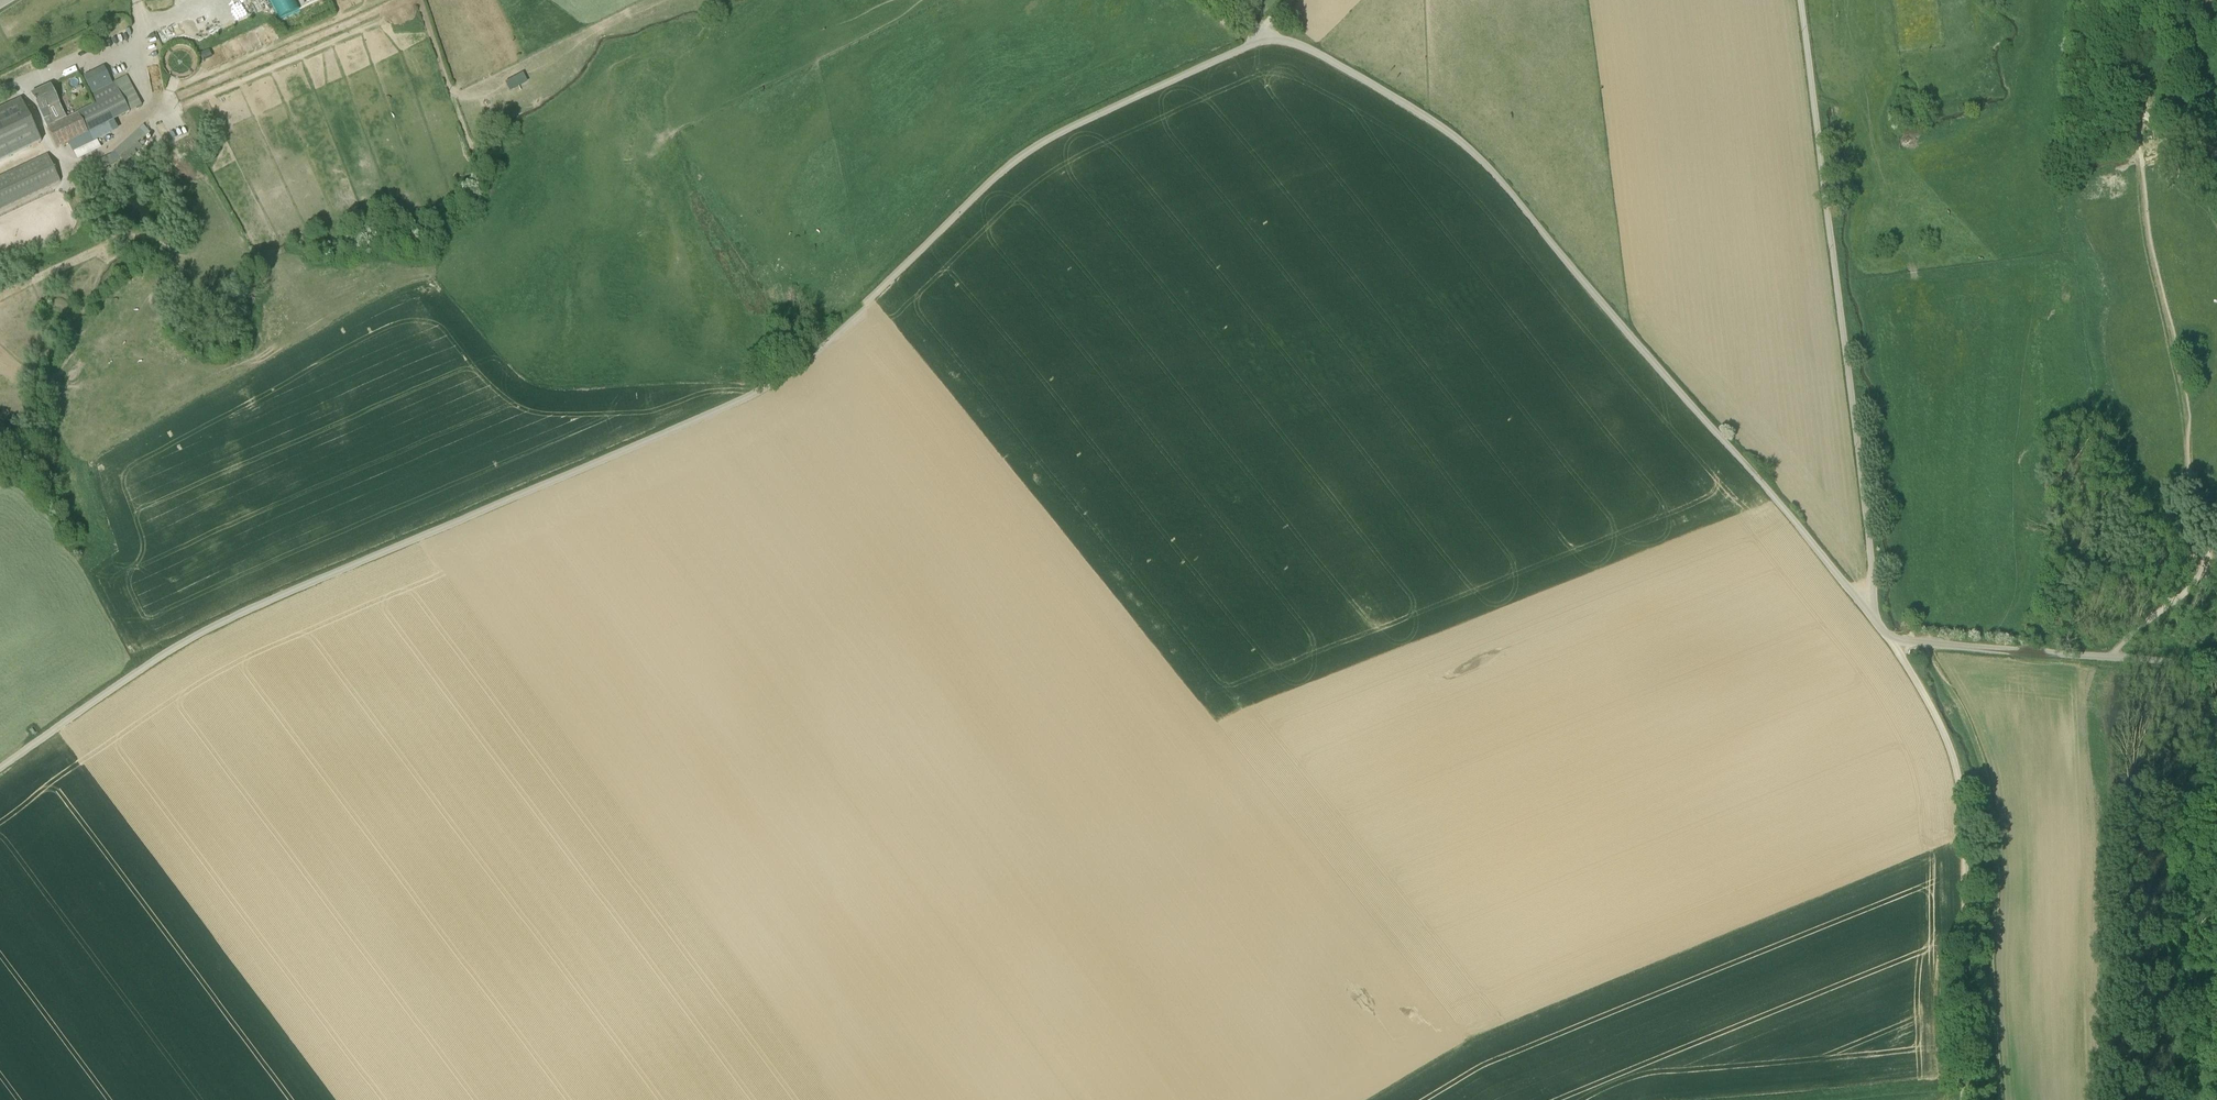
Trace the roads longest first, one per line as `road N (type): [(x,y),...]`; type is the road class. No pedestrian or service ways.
road 1 (track): [(1258,52),(1308,59),(1471,159),(1873,617)]
road 2 (track): [(1890,640),(1937,721),(1959,783),(1963,1099)]

